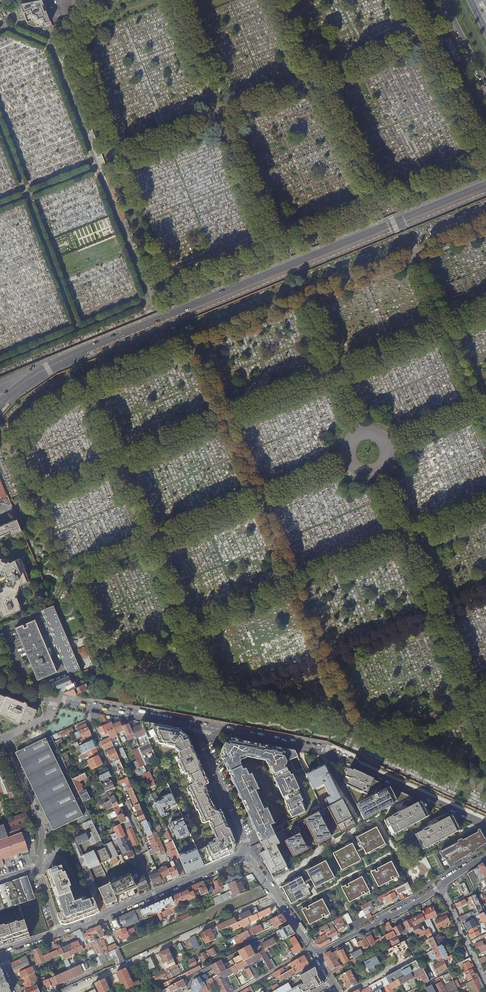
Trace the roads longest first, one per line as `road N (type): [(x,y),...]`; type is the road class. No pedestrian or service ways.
road 1 (secondary): [(485,184),(69,357),(18,386)]
road 2 (residential): [(198,727),(326,751),(485,823)]
road 3 (residential): [(274,895),(65,991)]
road 4 (residential): [(244,854),(60,933)]
road 5 (residential): [(55,698),(198,727)]
road 6 (residential): [(441,883),(317,955)]
road 7 (residential): [(36,870),(43,830),(1,739)]
road 8 (residential): [(198,727),(243,834),(244,854)]

